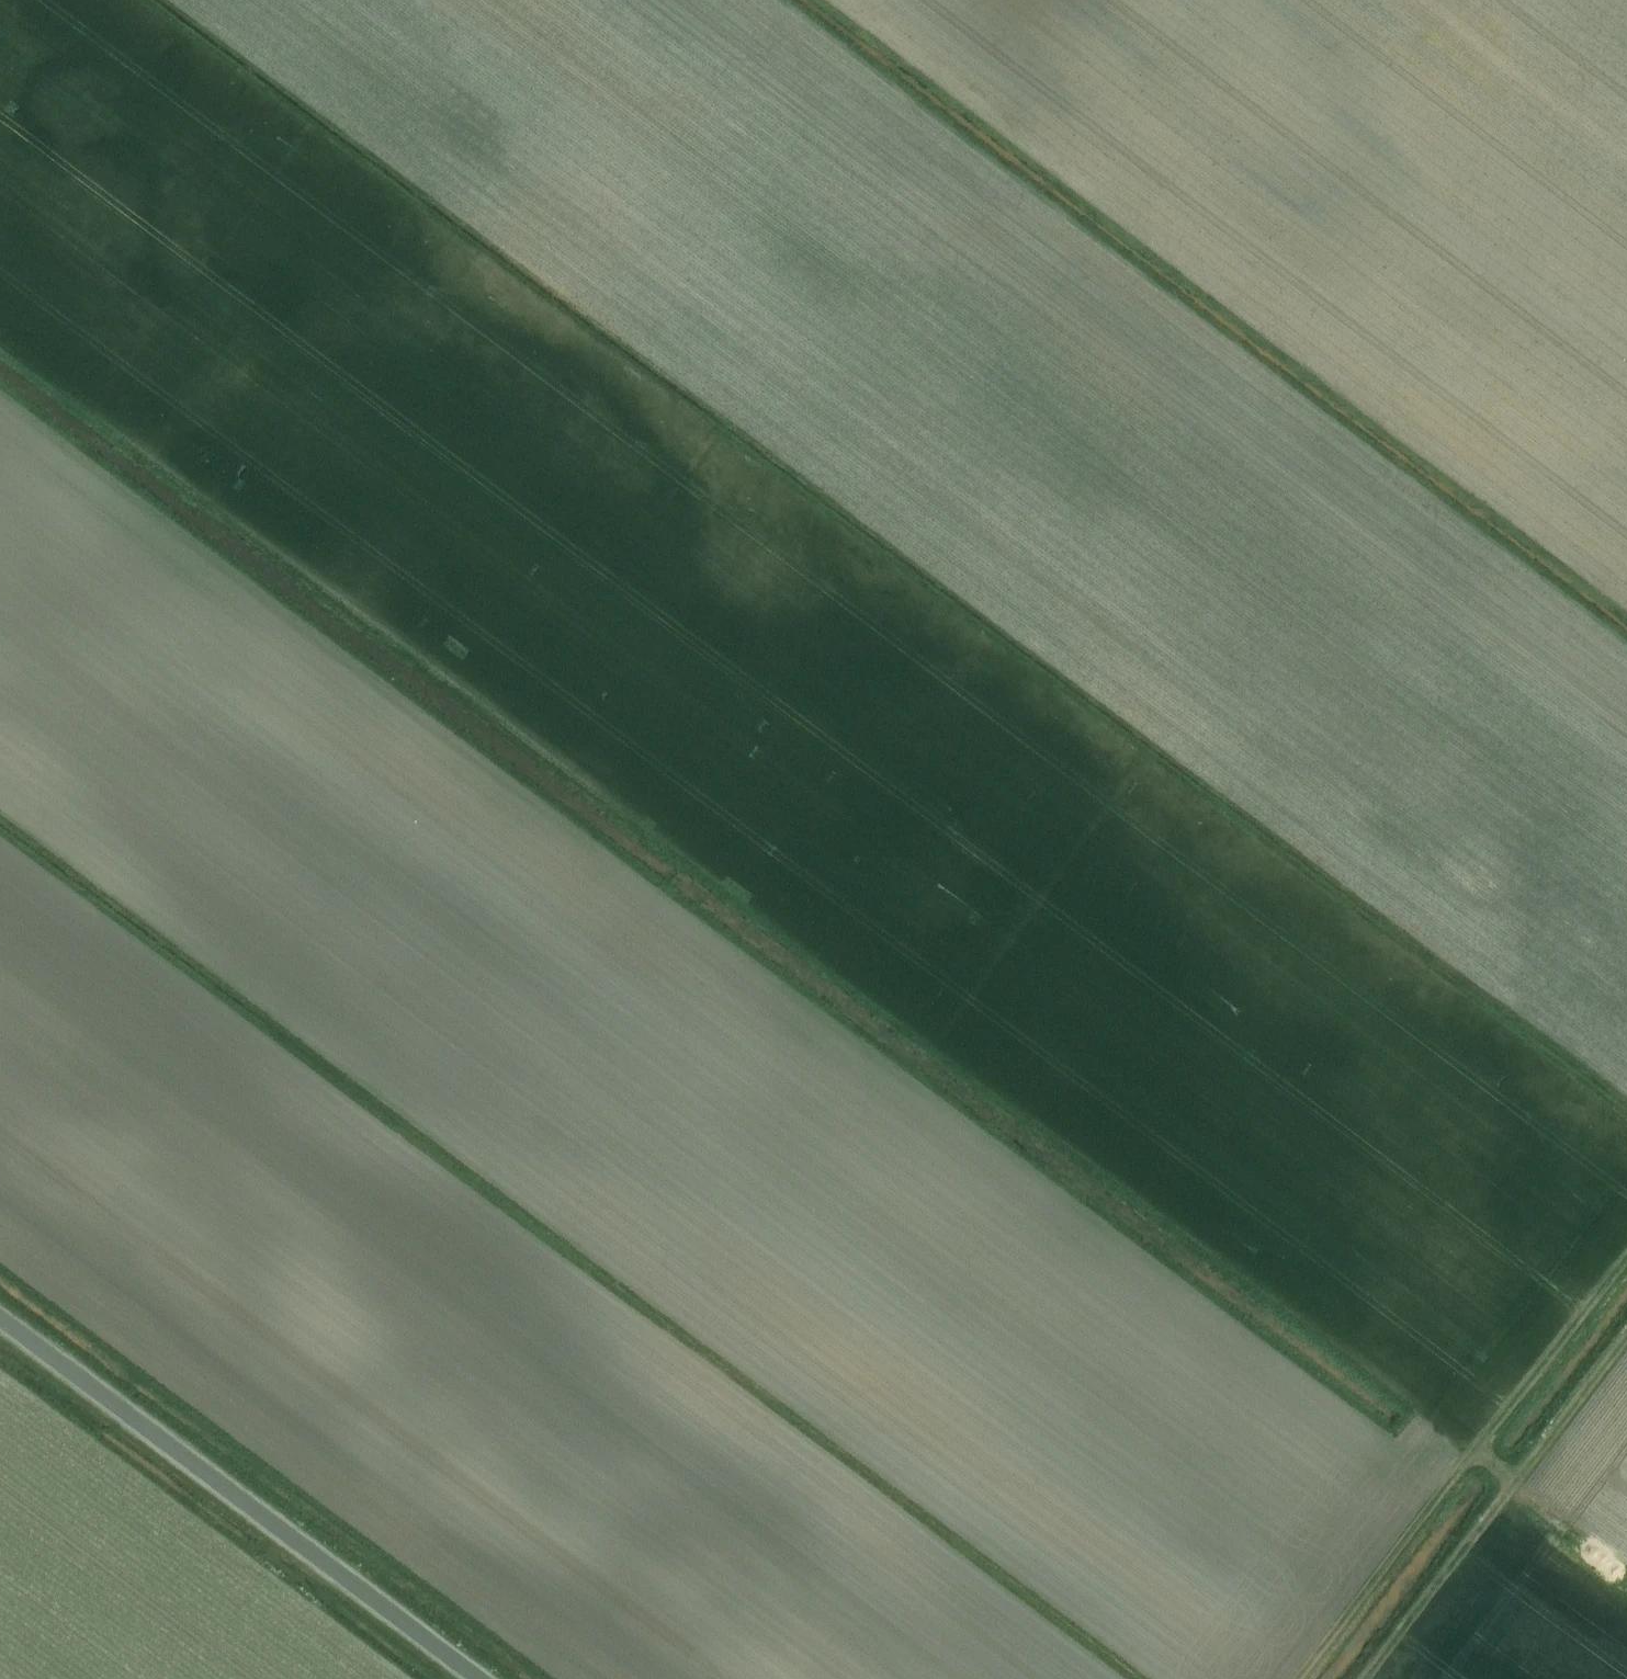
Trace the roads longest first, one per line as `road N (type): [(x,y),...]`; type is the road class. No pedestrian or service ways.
road 1 (unclassified): [(478,1678),(0,1321)]

